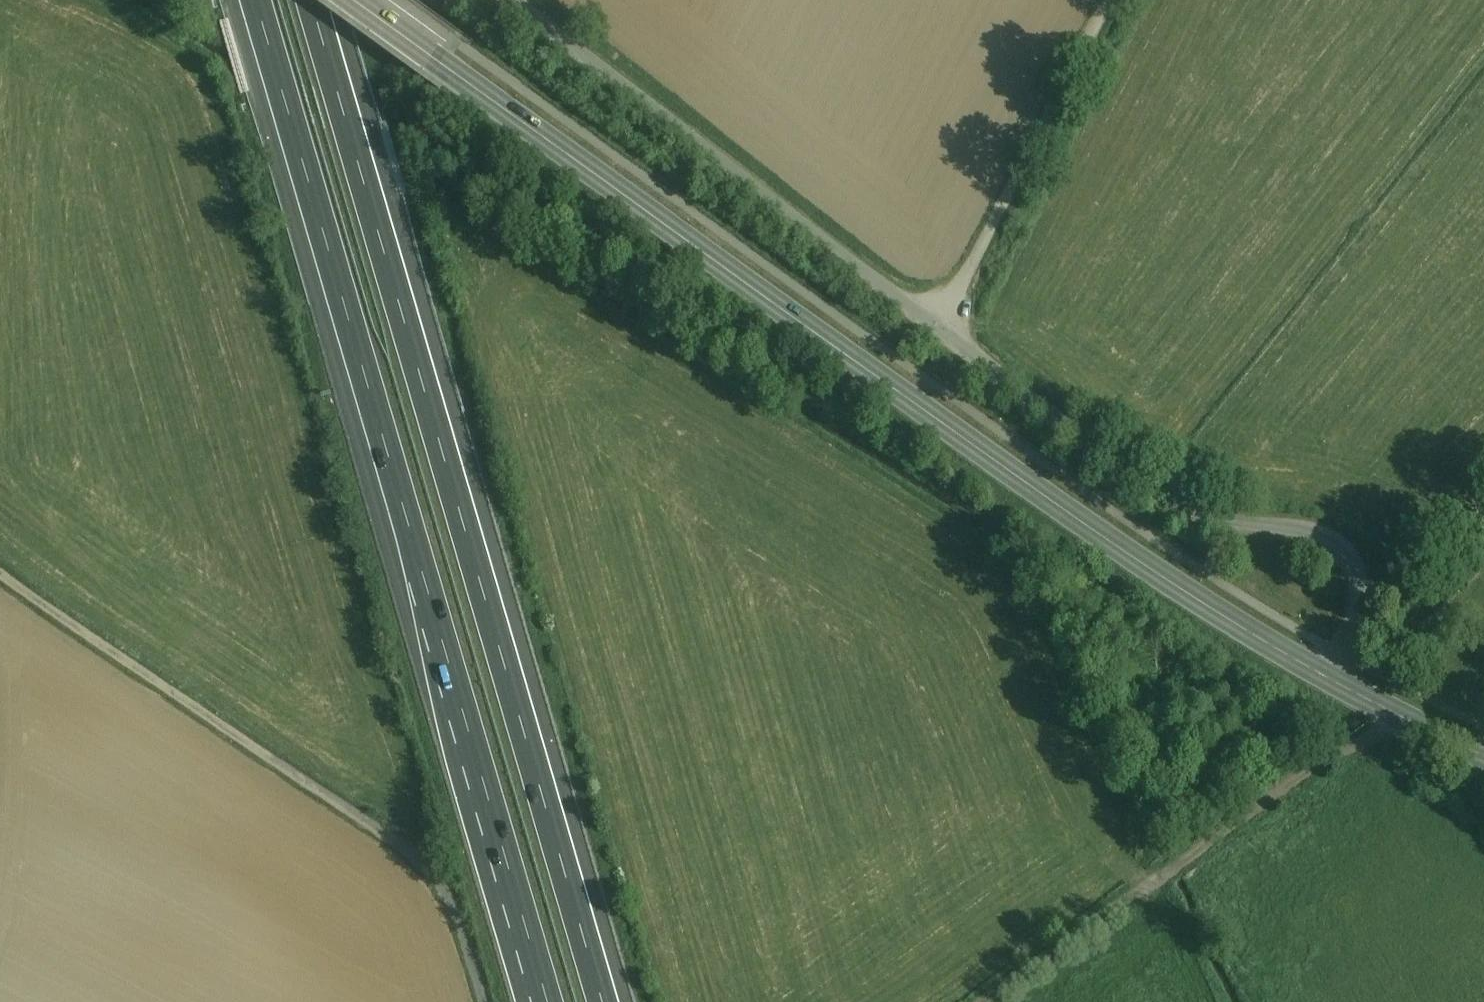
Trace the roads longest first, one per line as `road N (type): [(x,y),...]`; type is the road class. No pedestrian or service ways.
road 1 (secondary): [(1332,684),(1046,503),(343,0)]
road 2 (unclassified): [(1332,684),(1362,595),(1358,565),(1338,542),(1291,522),(1188,507),(938,326),(520,0)]
road 3 (motorway): [(600,1001),(307,0)]
road 4 (motorway): [(249,0),(541,1001)]
road 5 (track): [(488,1001),(458,897),(441,871),(0,570)]
road 6 (track): [(1403,718),(1331,759),(990,1001)]
road 7 (track): [(1114,0),(938,326)]
road 8 (secondary): [(1483,757),(1332,684)]

